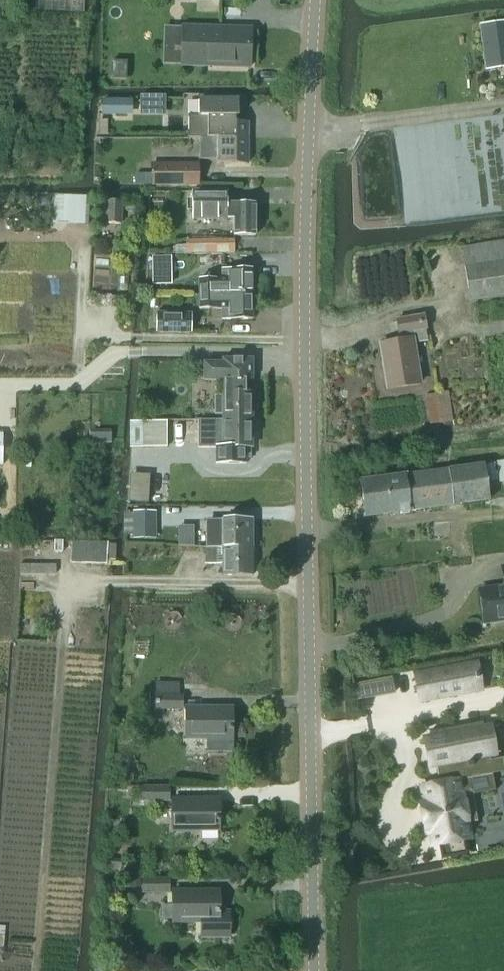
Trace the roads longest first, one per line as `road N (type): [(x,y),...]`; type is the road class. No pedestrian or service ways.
road 1 (tertiary): [(313,970),(304,277),(315,0)]

